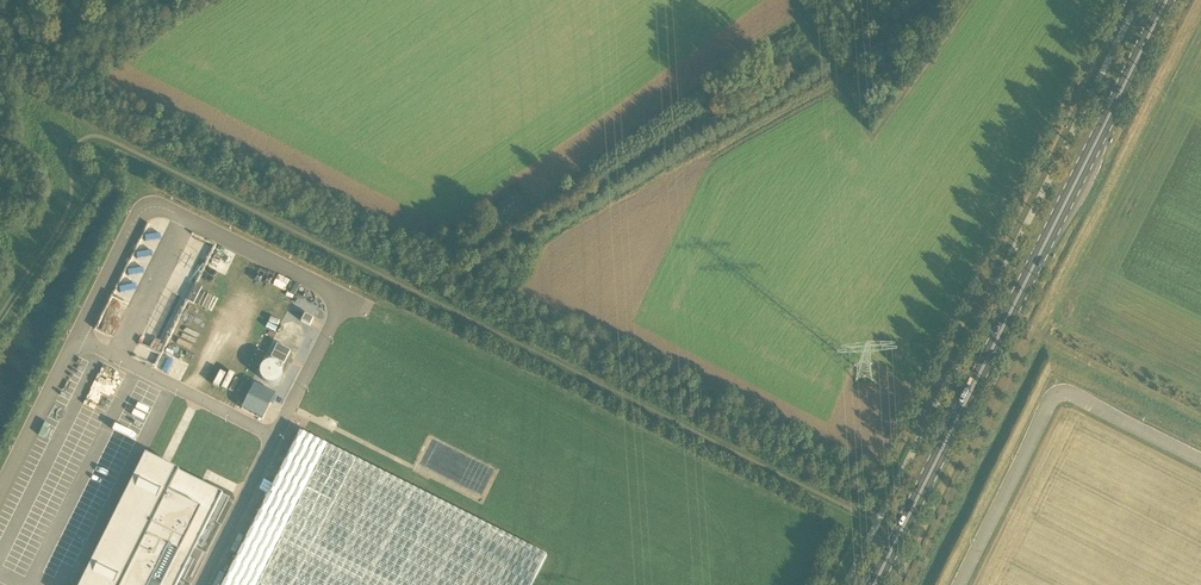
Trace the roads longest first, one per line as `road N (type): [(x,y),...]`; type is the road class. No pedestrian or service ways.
road 1 (primary): [(874,584),(1165,0)]

